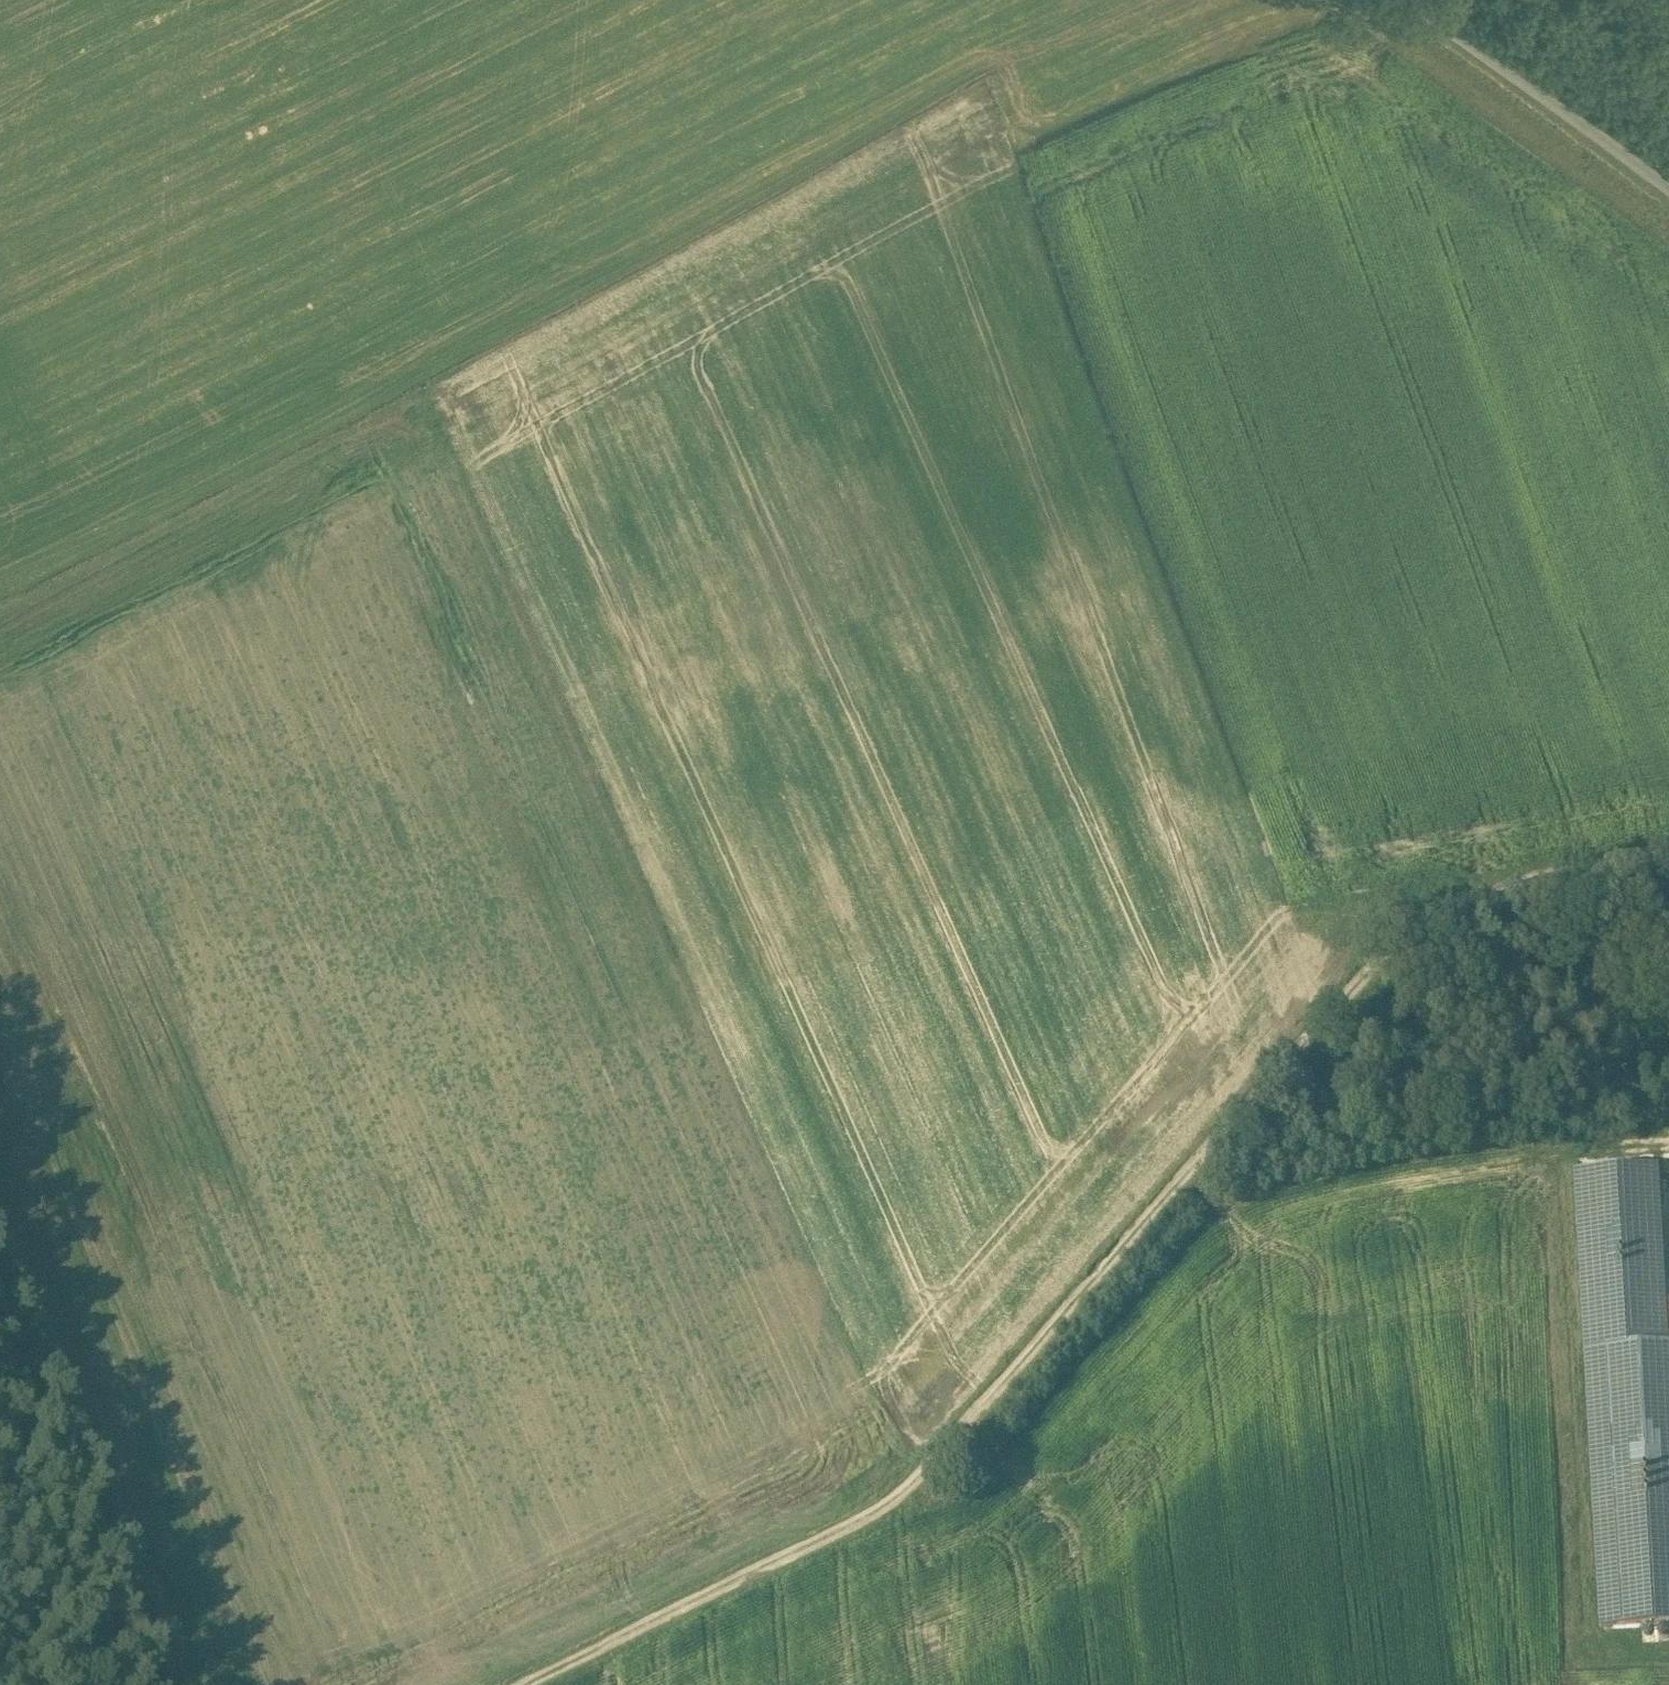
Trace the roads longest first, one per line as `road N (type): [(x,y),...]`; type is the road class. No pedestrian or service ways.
road 1 (track): [(528,1684),(924,1487),(1431,913),(1537,877),(1668,856)]
road 2 (unclassified): [(1668,188),(1408,0)]

